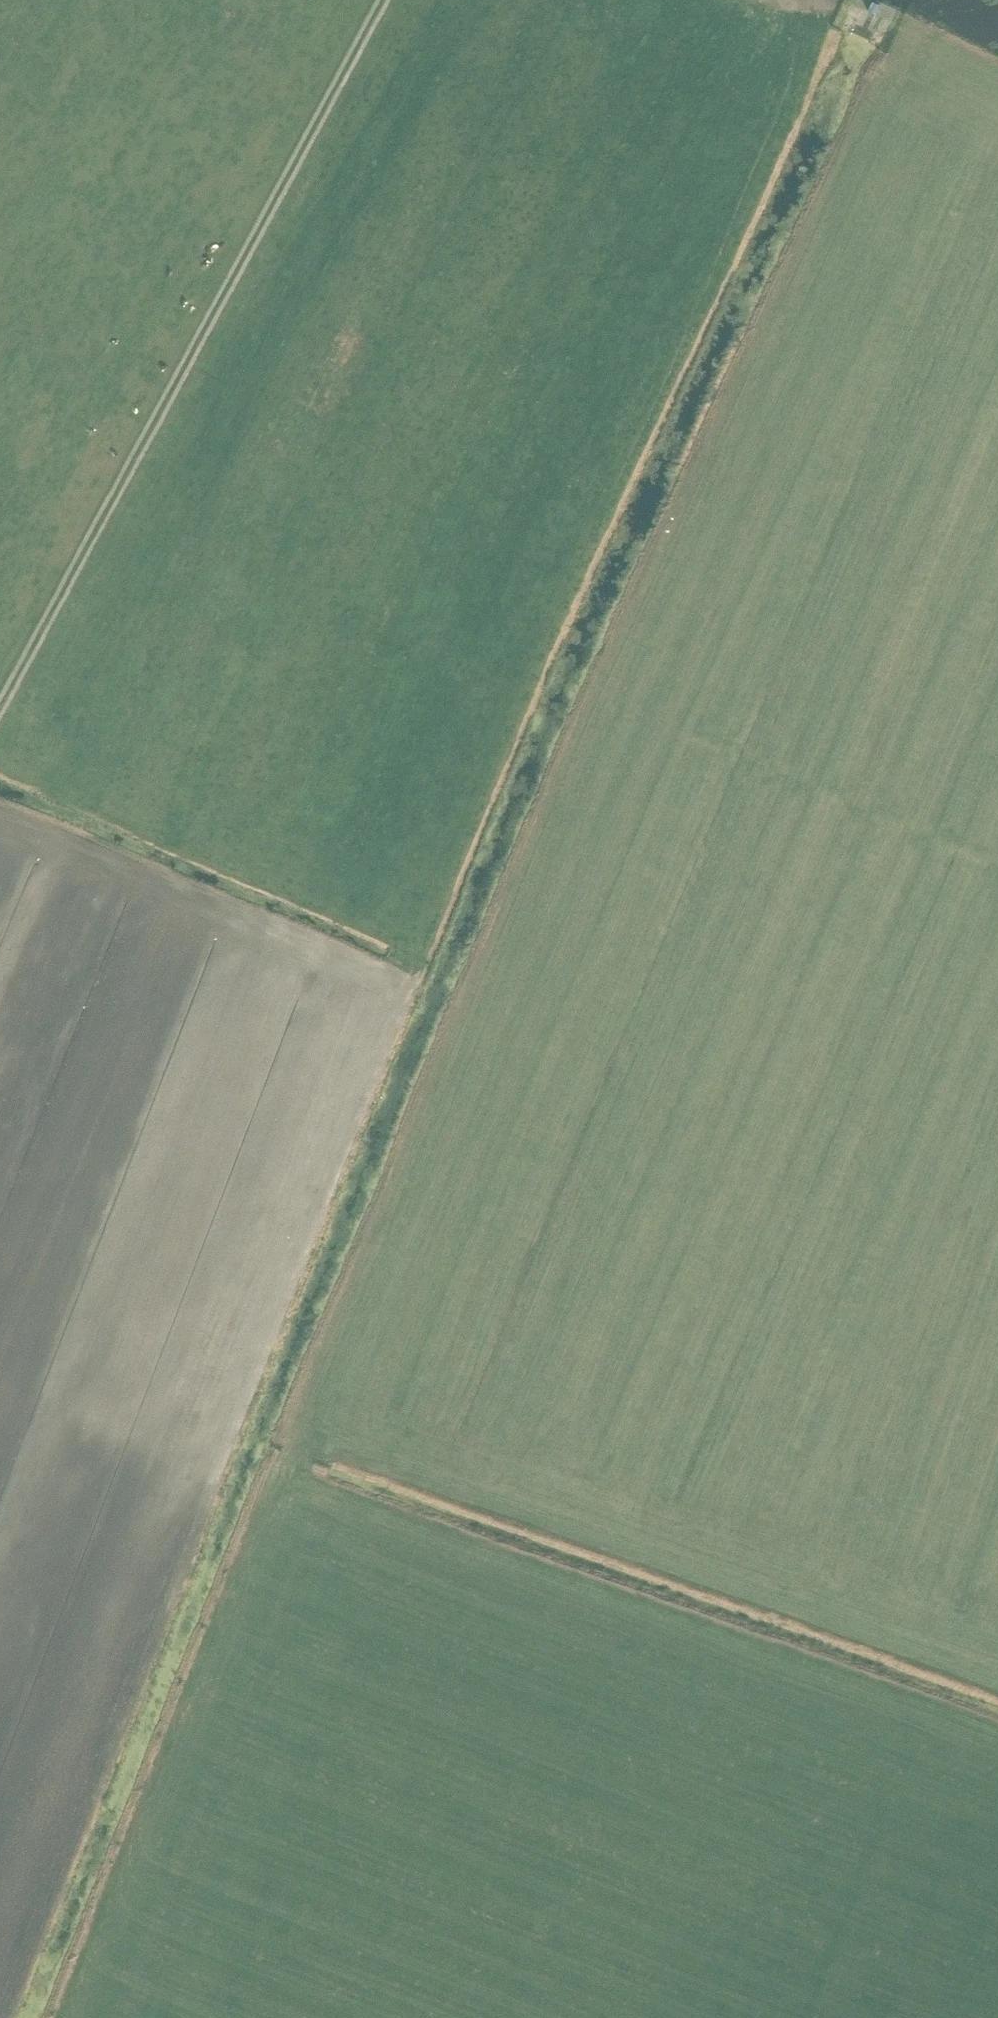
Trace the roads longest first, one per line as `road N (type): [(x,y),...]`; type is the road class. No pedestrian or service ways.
road 1 (track): [(385,0),(0,711)]

